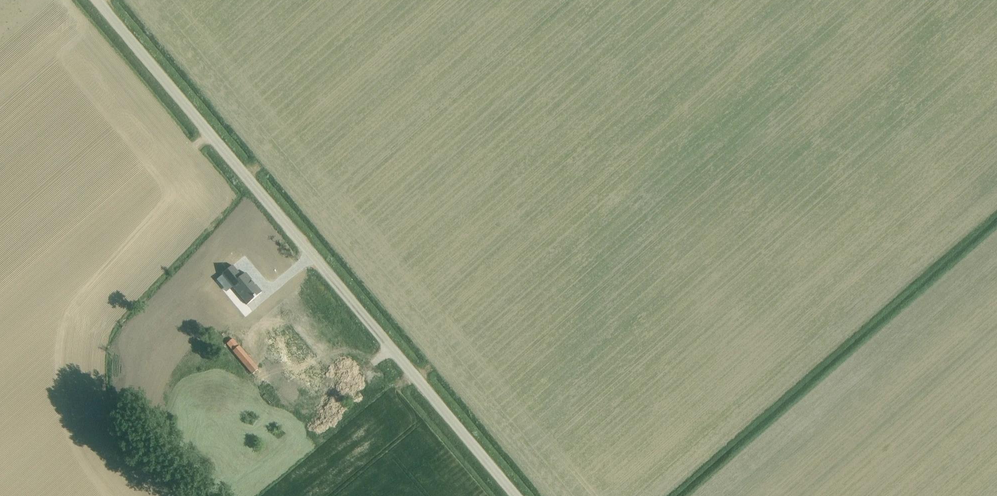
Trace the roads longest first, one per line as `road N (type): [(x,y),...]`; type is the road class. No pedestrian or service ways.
road 1 (unclassified): [(516,495),(94,0)]

